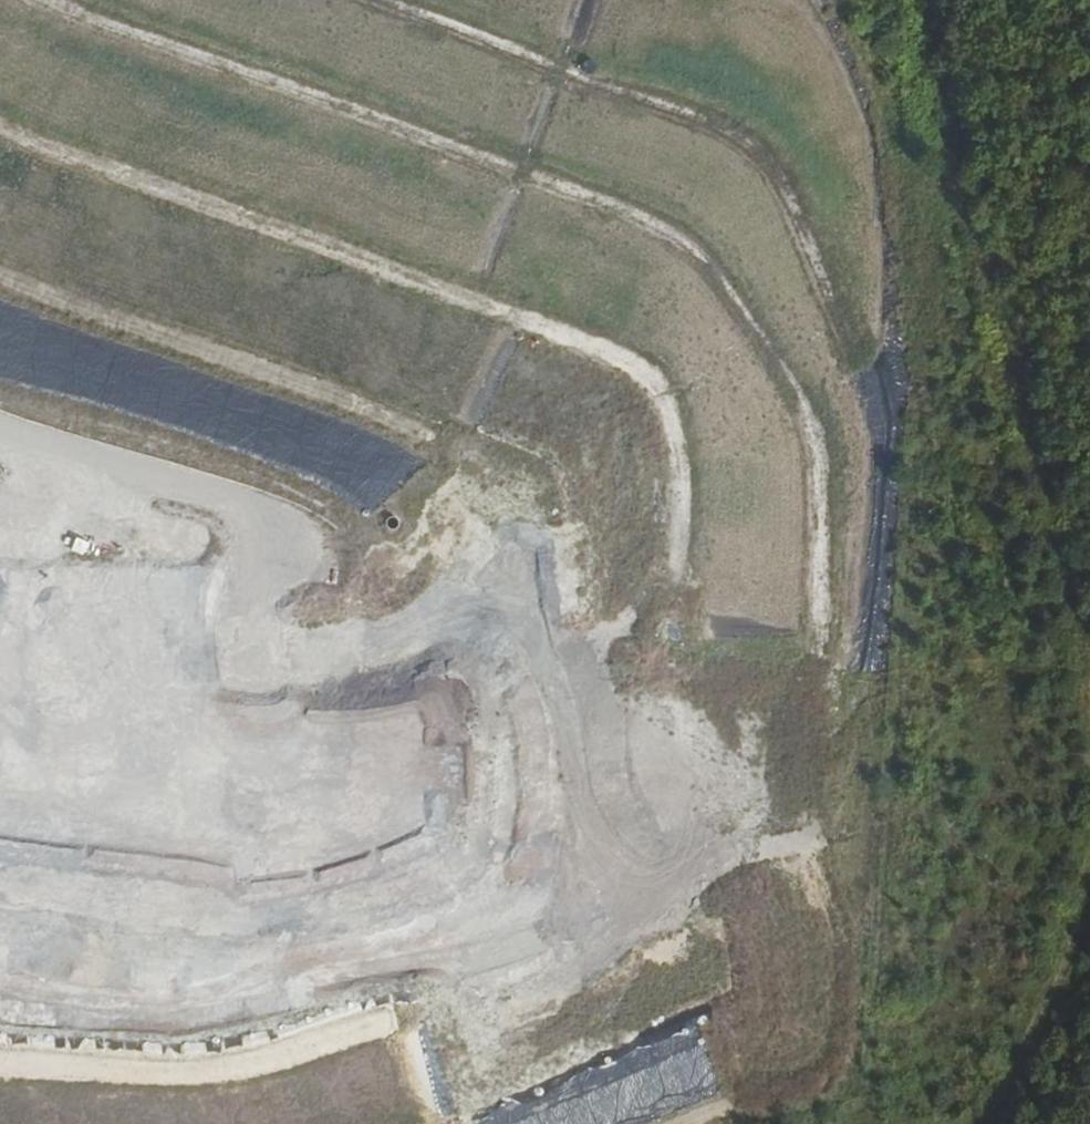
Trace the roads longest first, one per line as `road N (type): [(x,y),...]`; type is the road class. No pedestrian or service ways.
road 1 (track): [(50,0),(678,235),(711,266),(800,407),(815,460),(815,646)]
road 2 (track): [(0,425),(215,491),(254,524),(243,591),(254,641),(293,659),(406,639),(454,602),(513,608),(560,697),(578,780),(609,849),(655,867),(697,850)]
road 3 (track): [(1089,711),(923,0)]
road 4 (track): [(831,303),(767,169),(739,138),(368,0)]
road 5 (track): [(0,693),(85,742),(249,740)]
road 6 (track): [(994,1123),(1060,995),(1089,894)]

